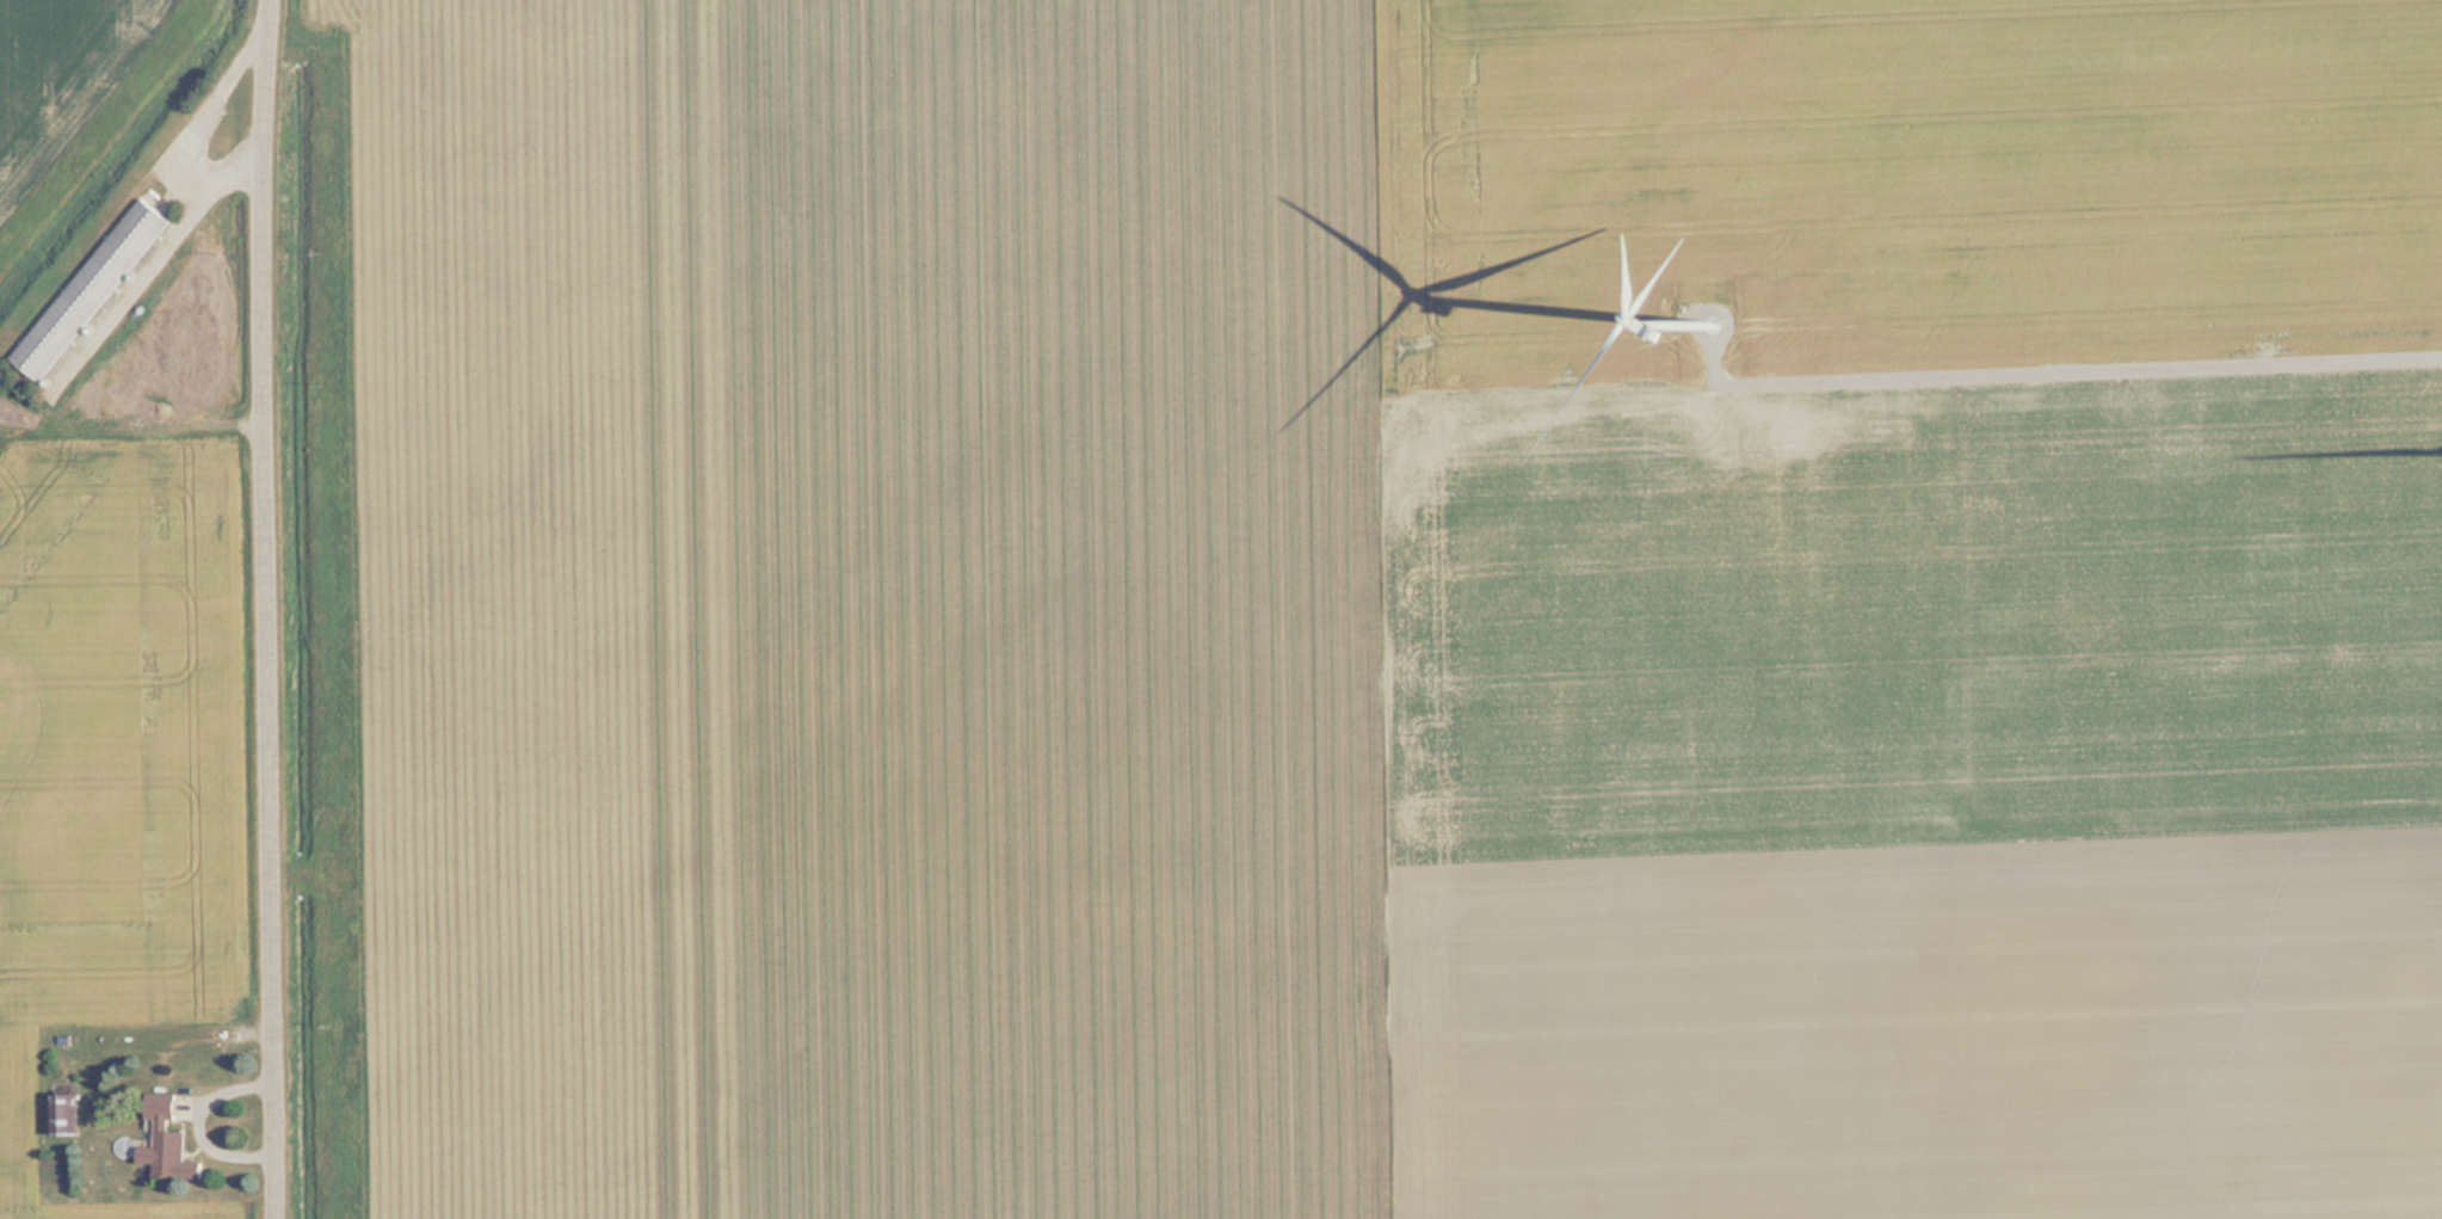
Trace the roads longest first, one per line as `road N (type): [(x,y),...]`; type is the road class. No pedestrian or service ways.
road 1 (residential): [(288,1218),(272,45),(278,0)]

